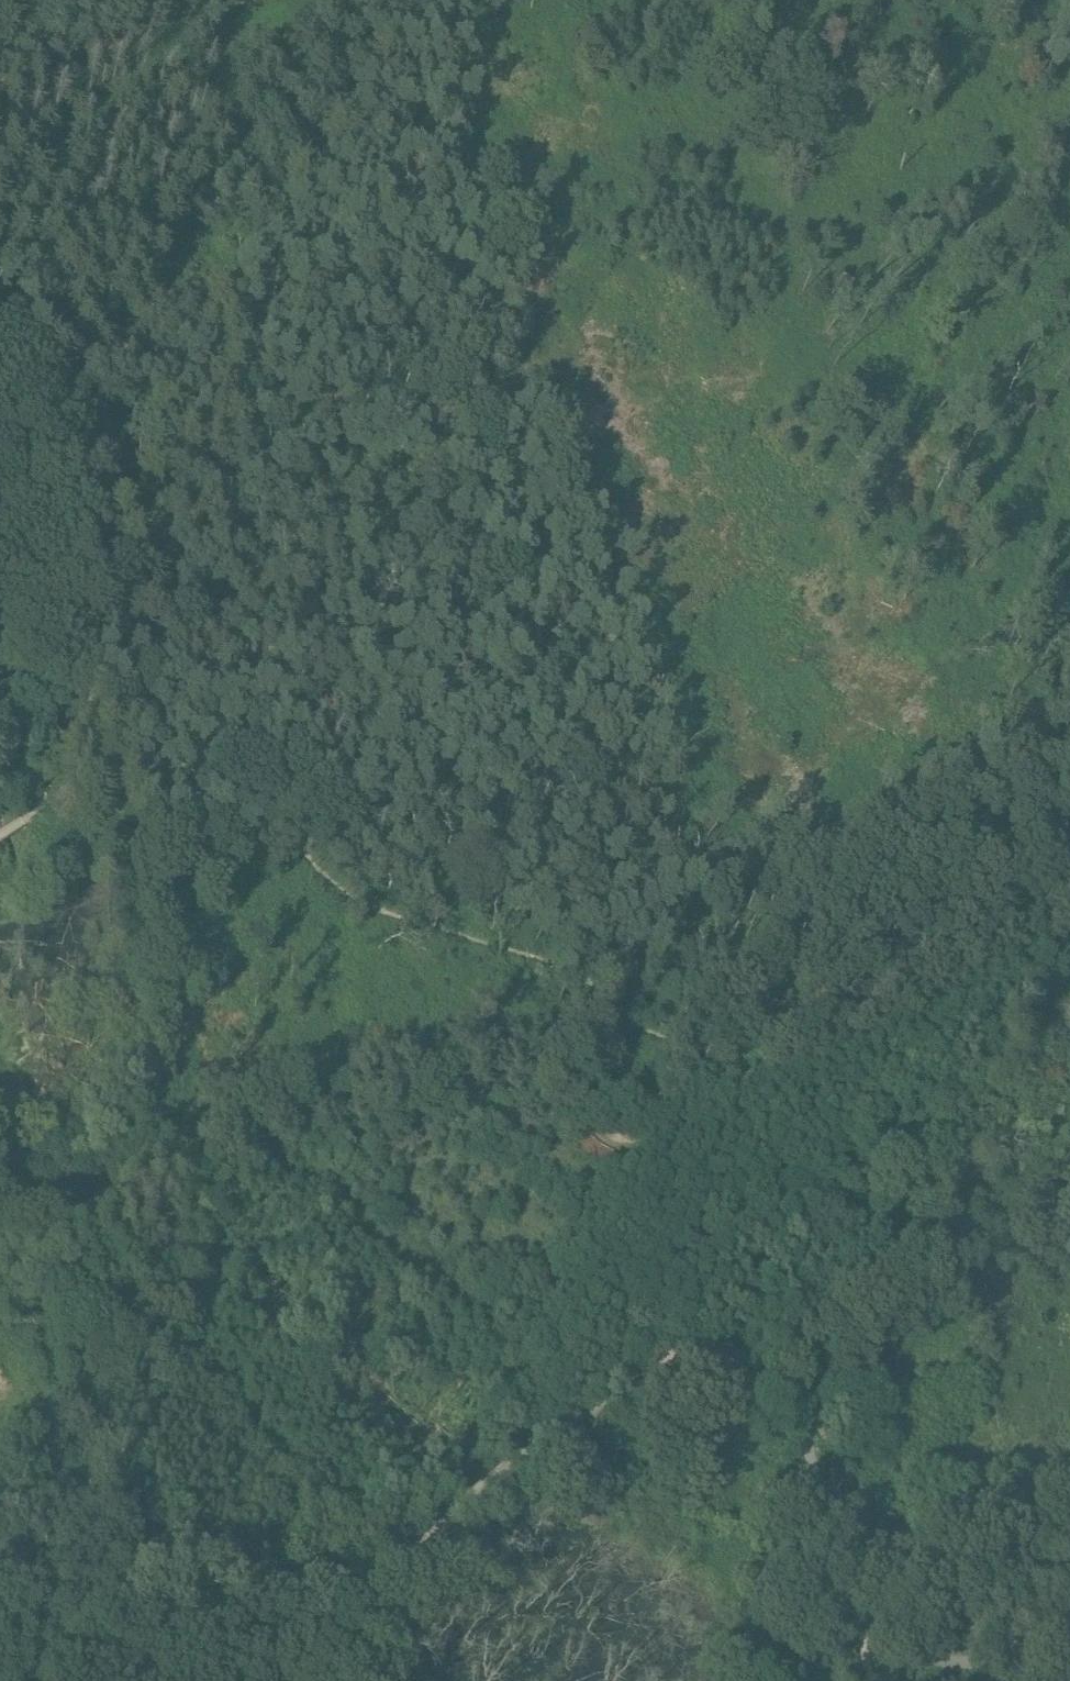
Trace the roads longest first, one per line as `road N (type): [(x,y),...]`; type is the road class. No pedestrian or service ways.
road 1 (track): [(641,1370),(505,1472),(266,1680)]
road 2 (track): [(844,1588),(780,1405),(753,1379),(718,1366),(641,1370)]
road 3 (track): [(68,629),(52,780),(32,814),(0,840)]
road 4 (track): [(55,420),(66,483),(68,629)]
road 5 (track): [(182,0),(0,75)]
road 6 (track): [(844,1588),(883,1638),(924,1658),(968,1666),(1000,1661)]

